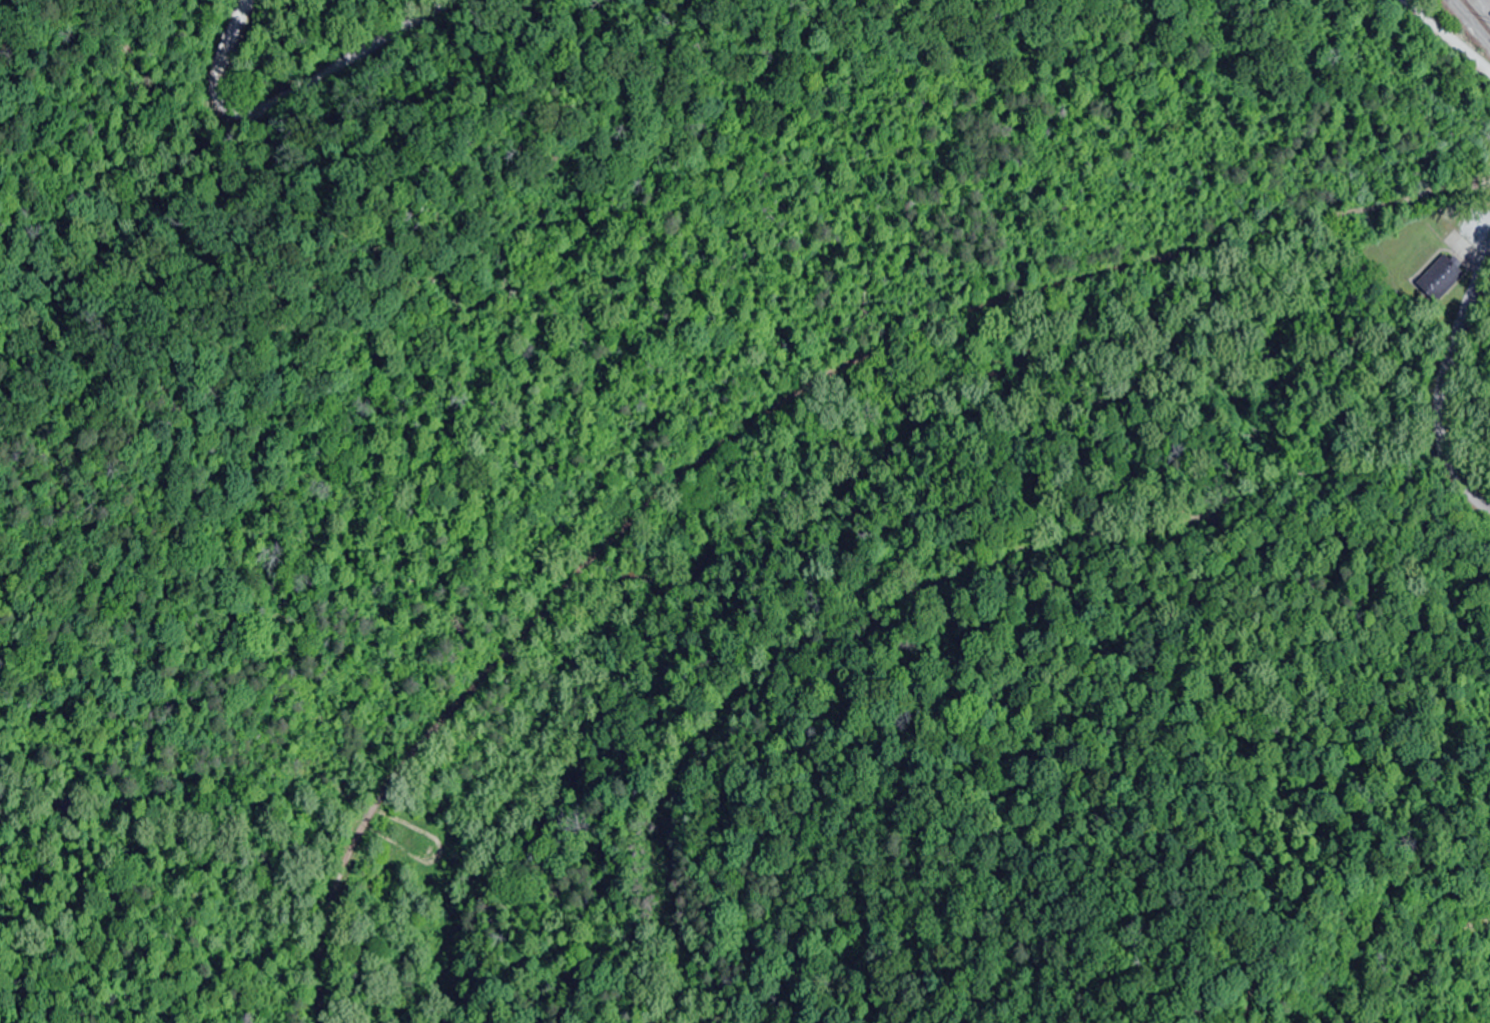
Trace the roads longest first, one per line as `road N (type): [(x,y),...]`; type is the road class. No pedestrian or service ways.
road 1 (track): [(214,1022),(110,878),(117,794),(184,727),(483,568),(622,417),(716,366),(805,276),(1489,96)]
road 2 (residential): [(626,1022),(642,989),(654,783),(692,708),(856,604),(1216,486),(1456,475)]
road 3 (residential): [(259,0),(216,86),(216,110),(226,116),(311,77),(431,0)]
road 4 (tertiary): [(1445,395),(1489,266)]

